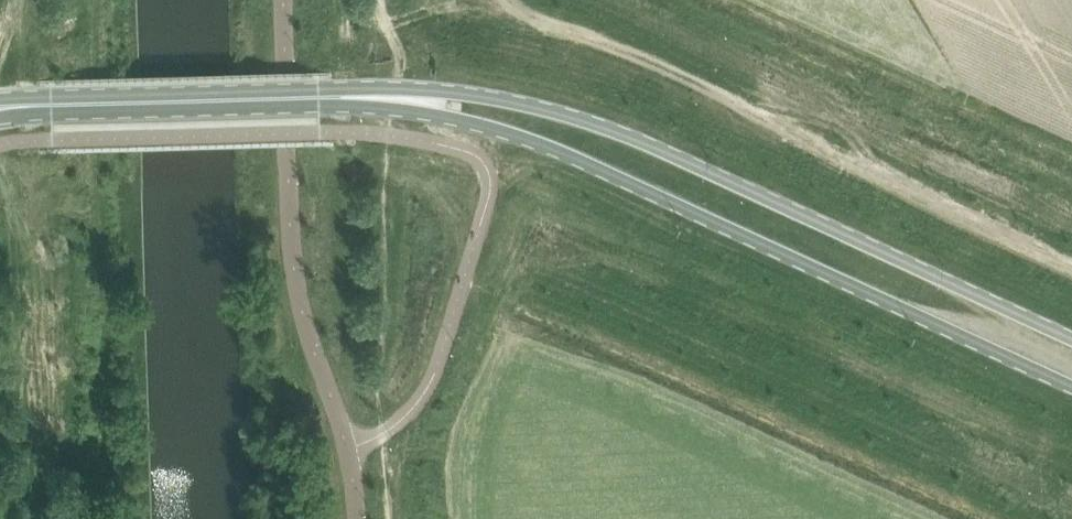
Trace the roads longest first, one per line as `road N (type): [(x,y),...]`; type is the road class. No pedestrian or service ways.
road 1 (tertiary): [(401,96),(619,174),(1071,384)]
road 2 (tertiary): [(1071,336),(615,128),(468,91),(401,96)]
road 3 (tertiary): [(401,96),(0,109)]

